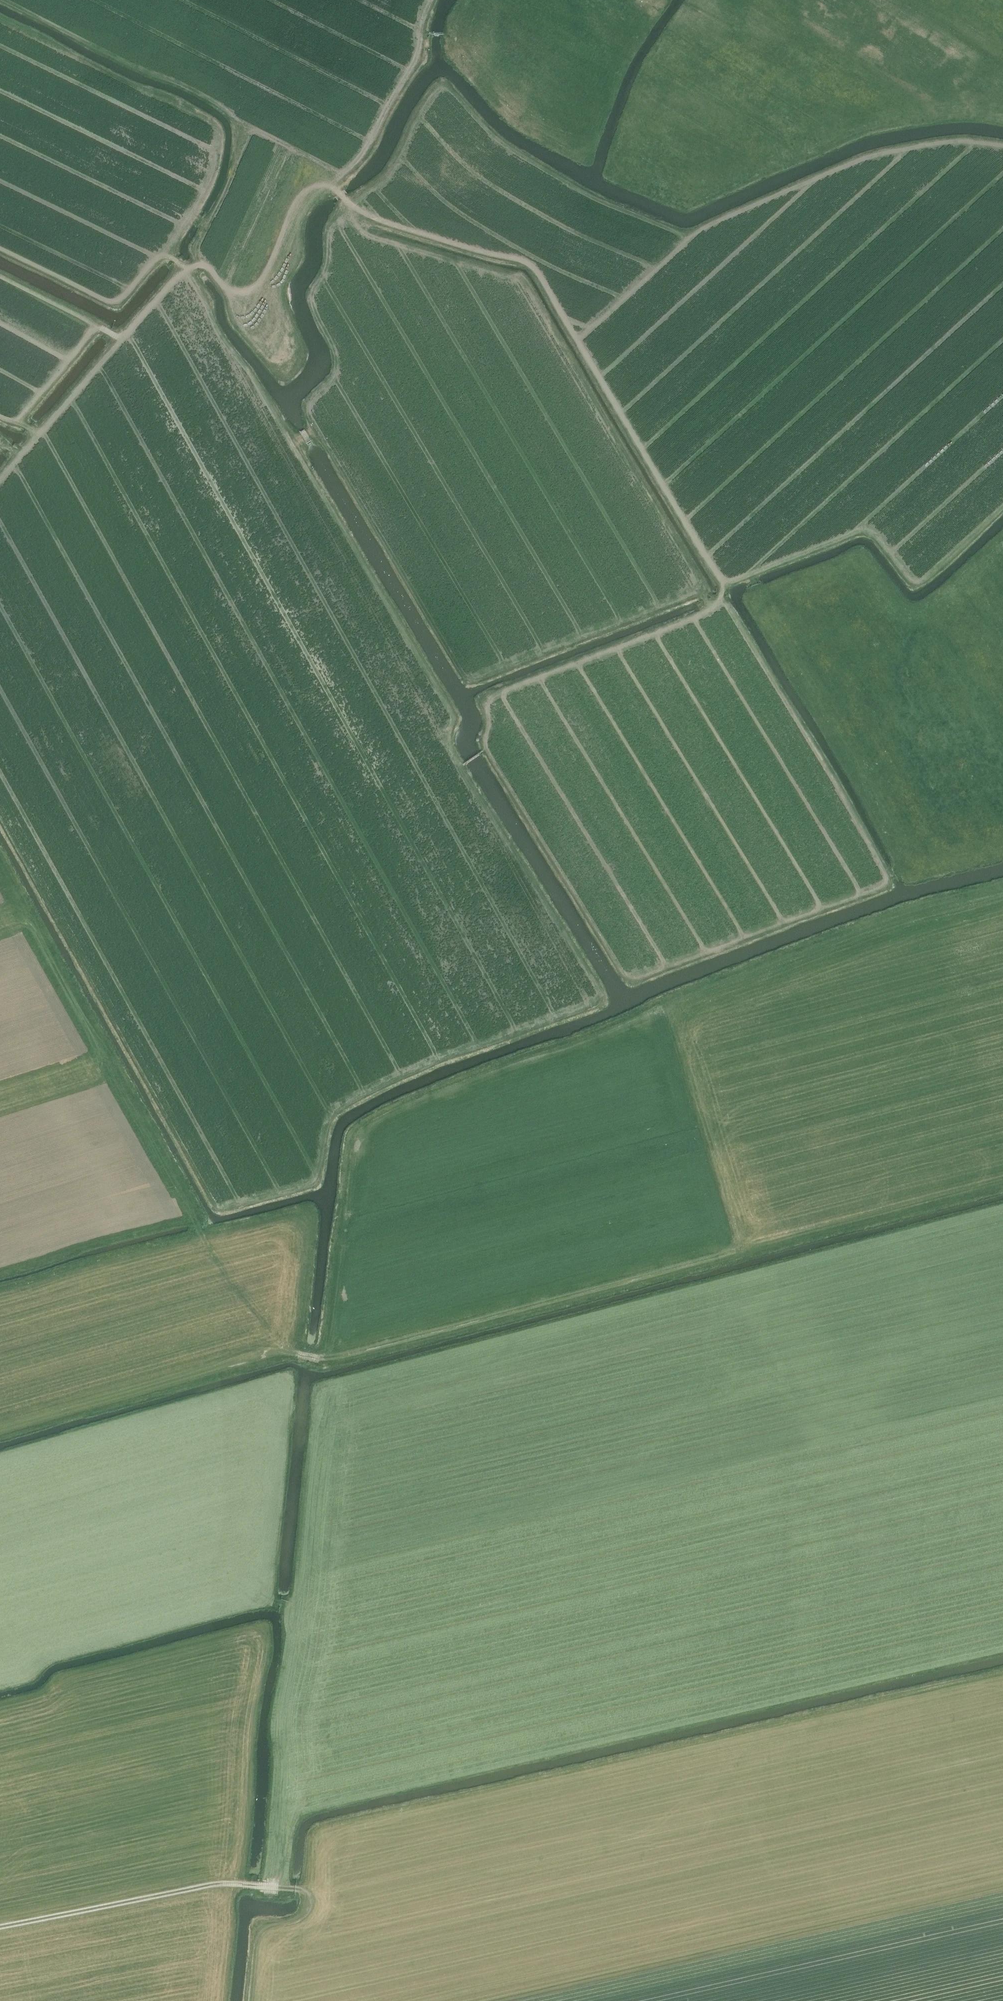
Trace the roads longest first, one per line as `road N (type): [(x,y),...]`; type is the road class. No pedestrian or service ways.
road 1 (track): [(264,1593),(295,1613),(282,1689),(278,1887),(221,1883),(0,1926)]
road 2 (track): [(358,211),(333,190),(341,174),(215,101),(3,0)]
road 3 (track): [(345,1349),(320,1360),(298,1354),(196,1245),(0,1298)]

